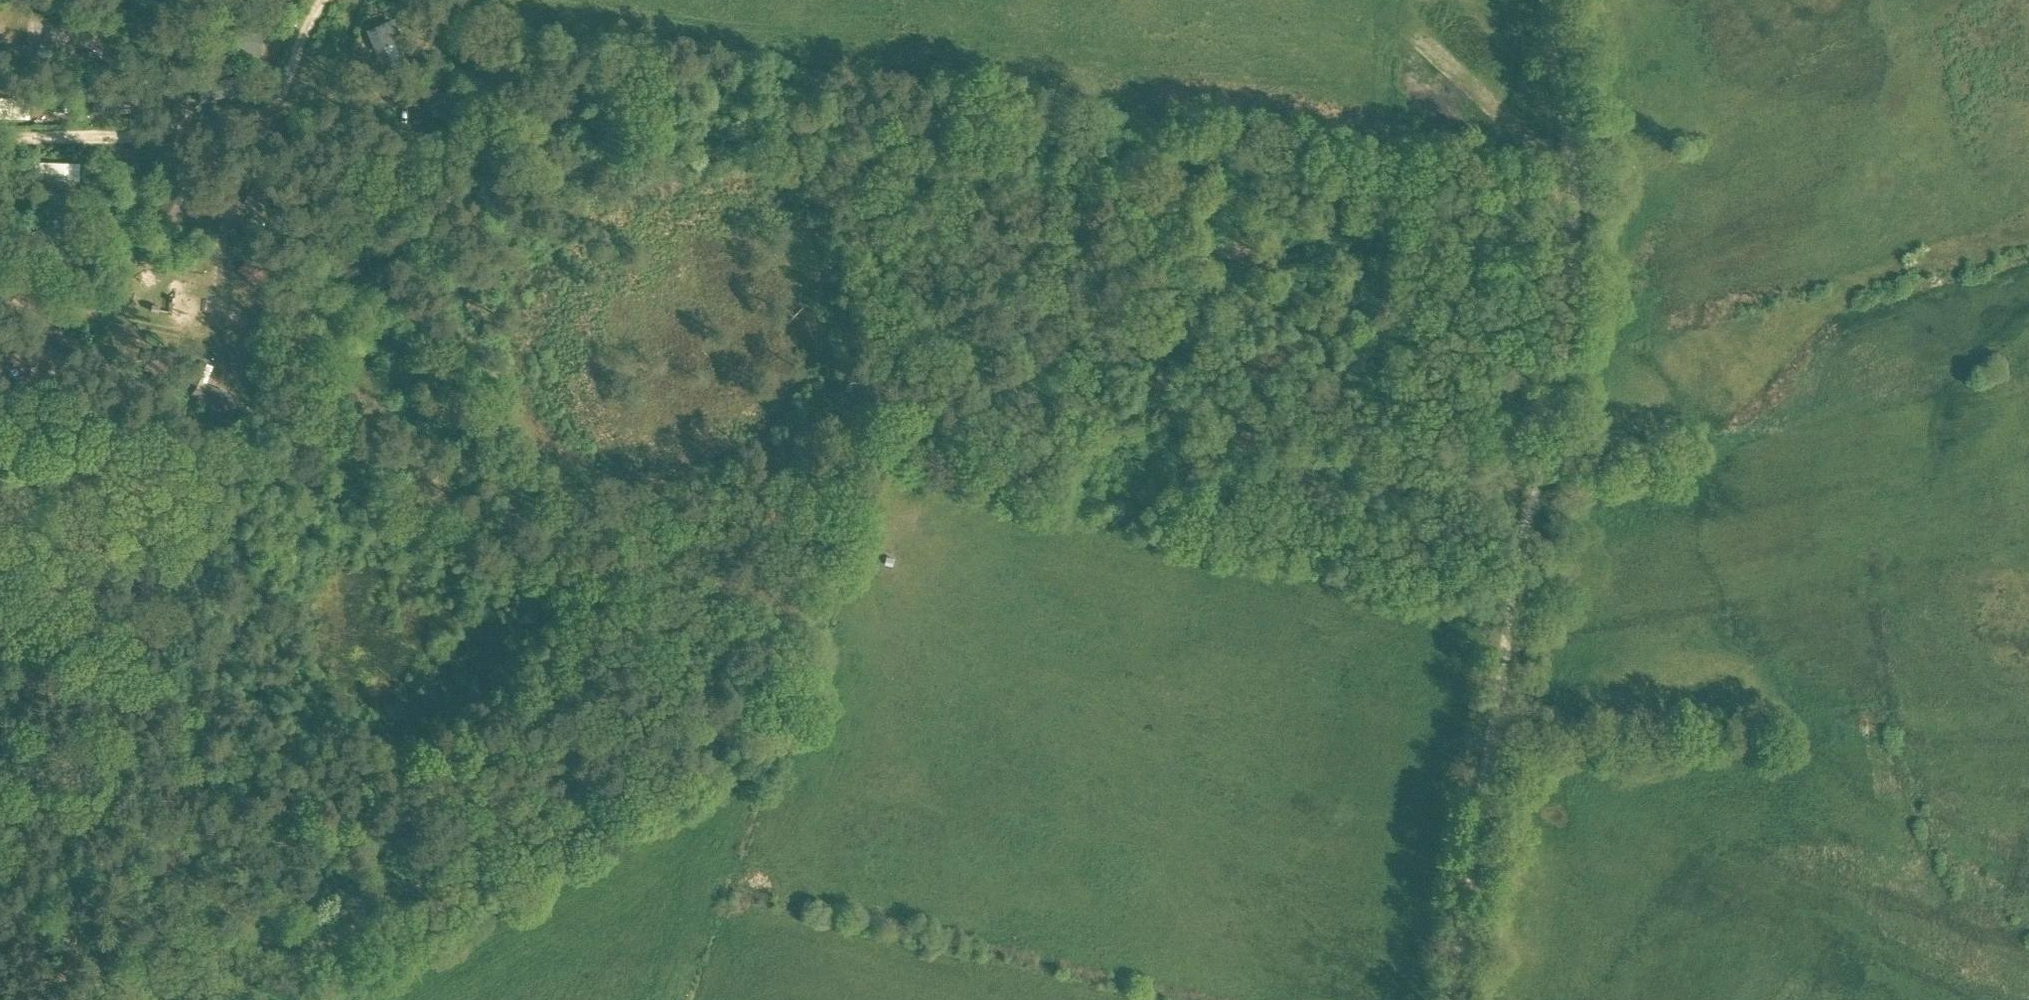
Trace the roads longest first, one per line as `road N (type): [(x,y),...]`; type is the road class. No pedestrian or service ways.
road 1 (track): [(1446,999),(1509,580),(1549,410),(1568,280),(1573,226),(1542,0)]
road 2 (track): [(325,0),(232,204),(216,318)]
road 3 (track): [(0,285),(263,455)]
road 4 (track): [(273,104),(194,130),(0,139)]

